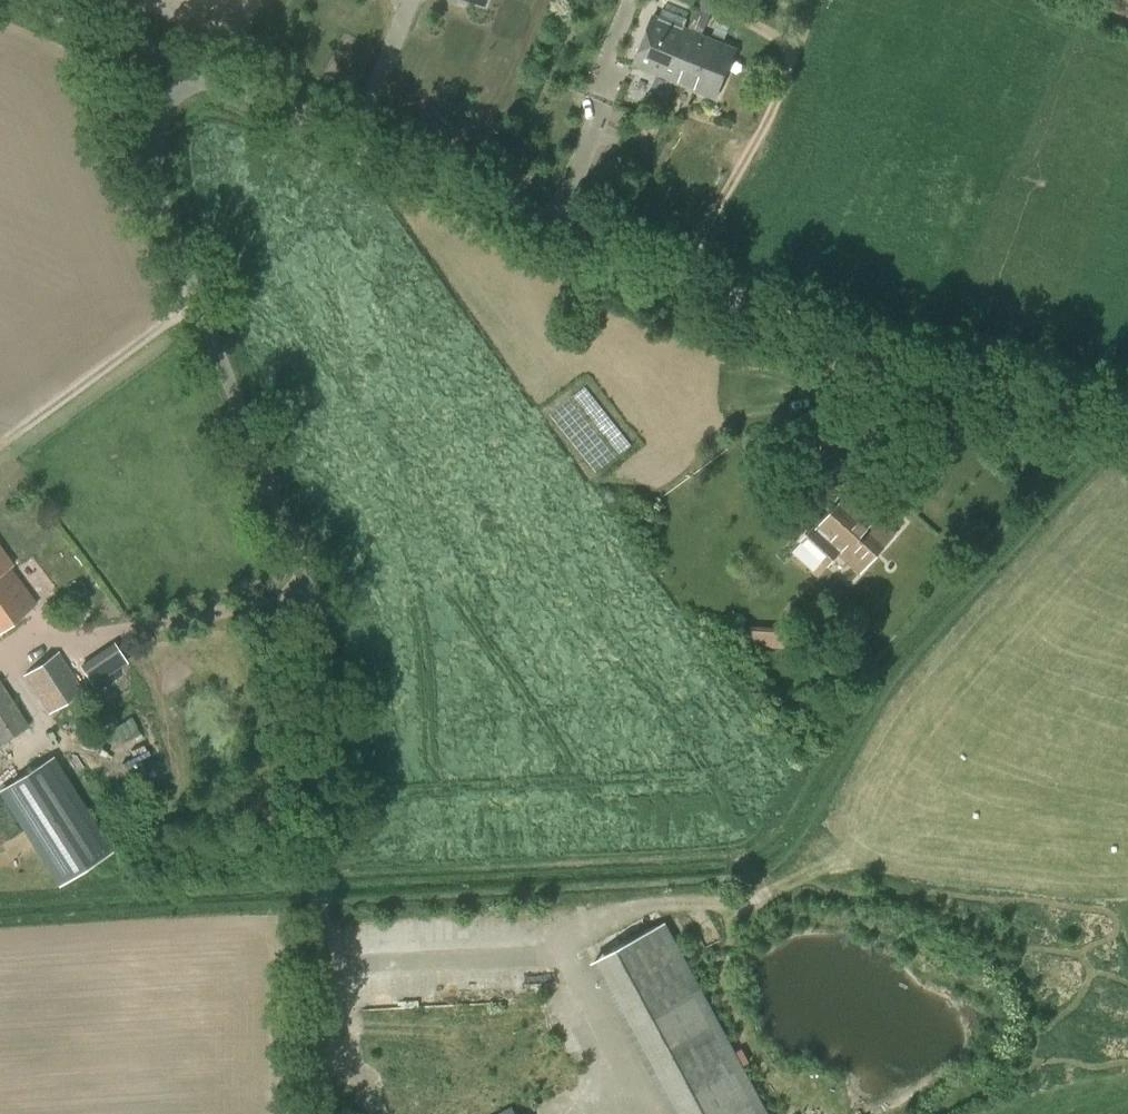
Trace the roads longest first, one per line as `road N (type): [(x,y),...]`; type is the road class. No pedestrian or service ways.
road 1 (unclassified): [(319,1113),(324,649),(300,565),(166,217),(154,160),(161,57)]
road 2 (unclassified): [(161,57),(893,360),(1127,417)]
road 3 (track): [(1127,795),(939,827),(844,872),(743,901),(690,904)]
road 4 (unclassified): [(161,57),(28,0)]

